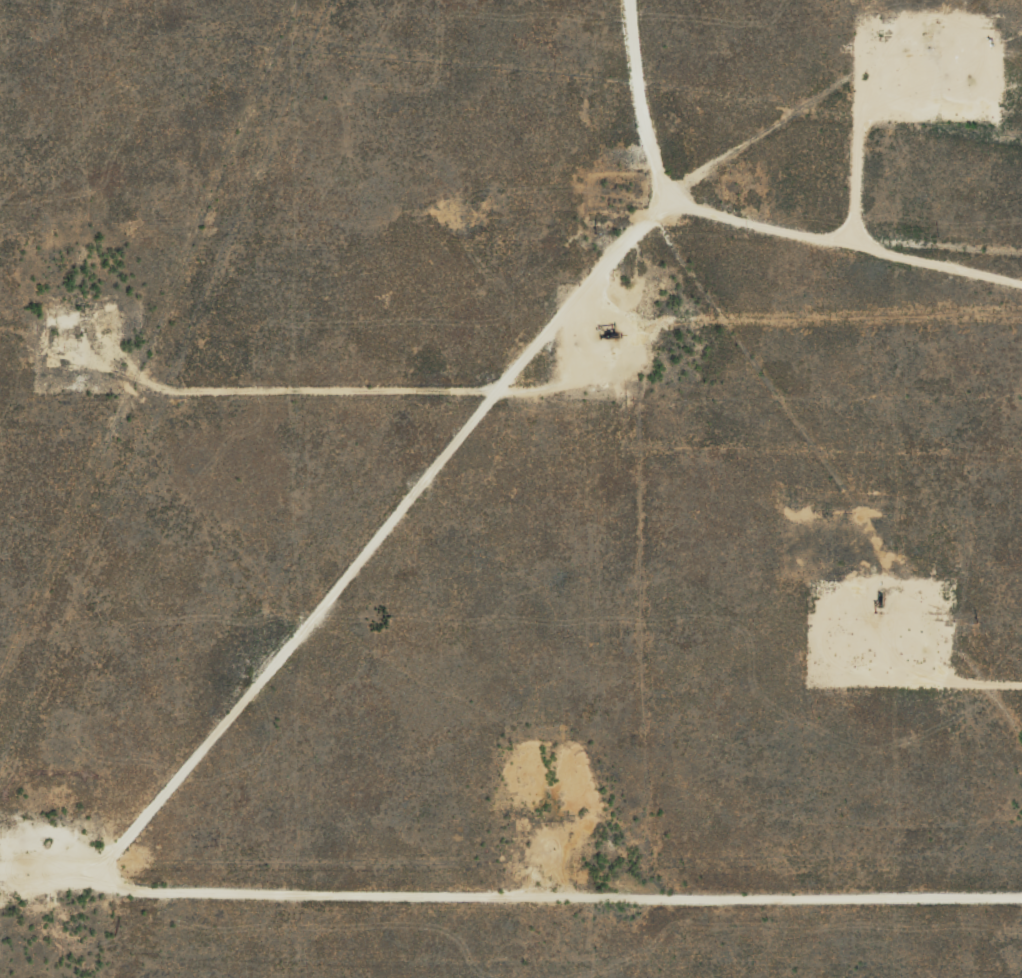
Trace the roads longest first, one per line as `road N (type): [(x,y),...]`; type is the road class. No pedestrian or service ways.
road 1 (track): [(1021,884),(122,861),(122,815),(650,204),(647,0)]

